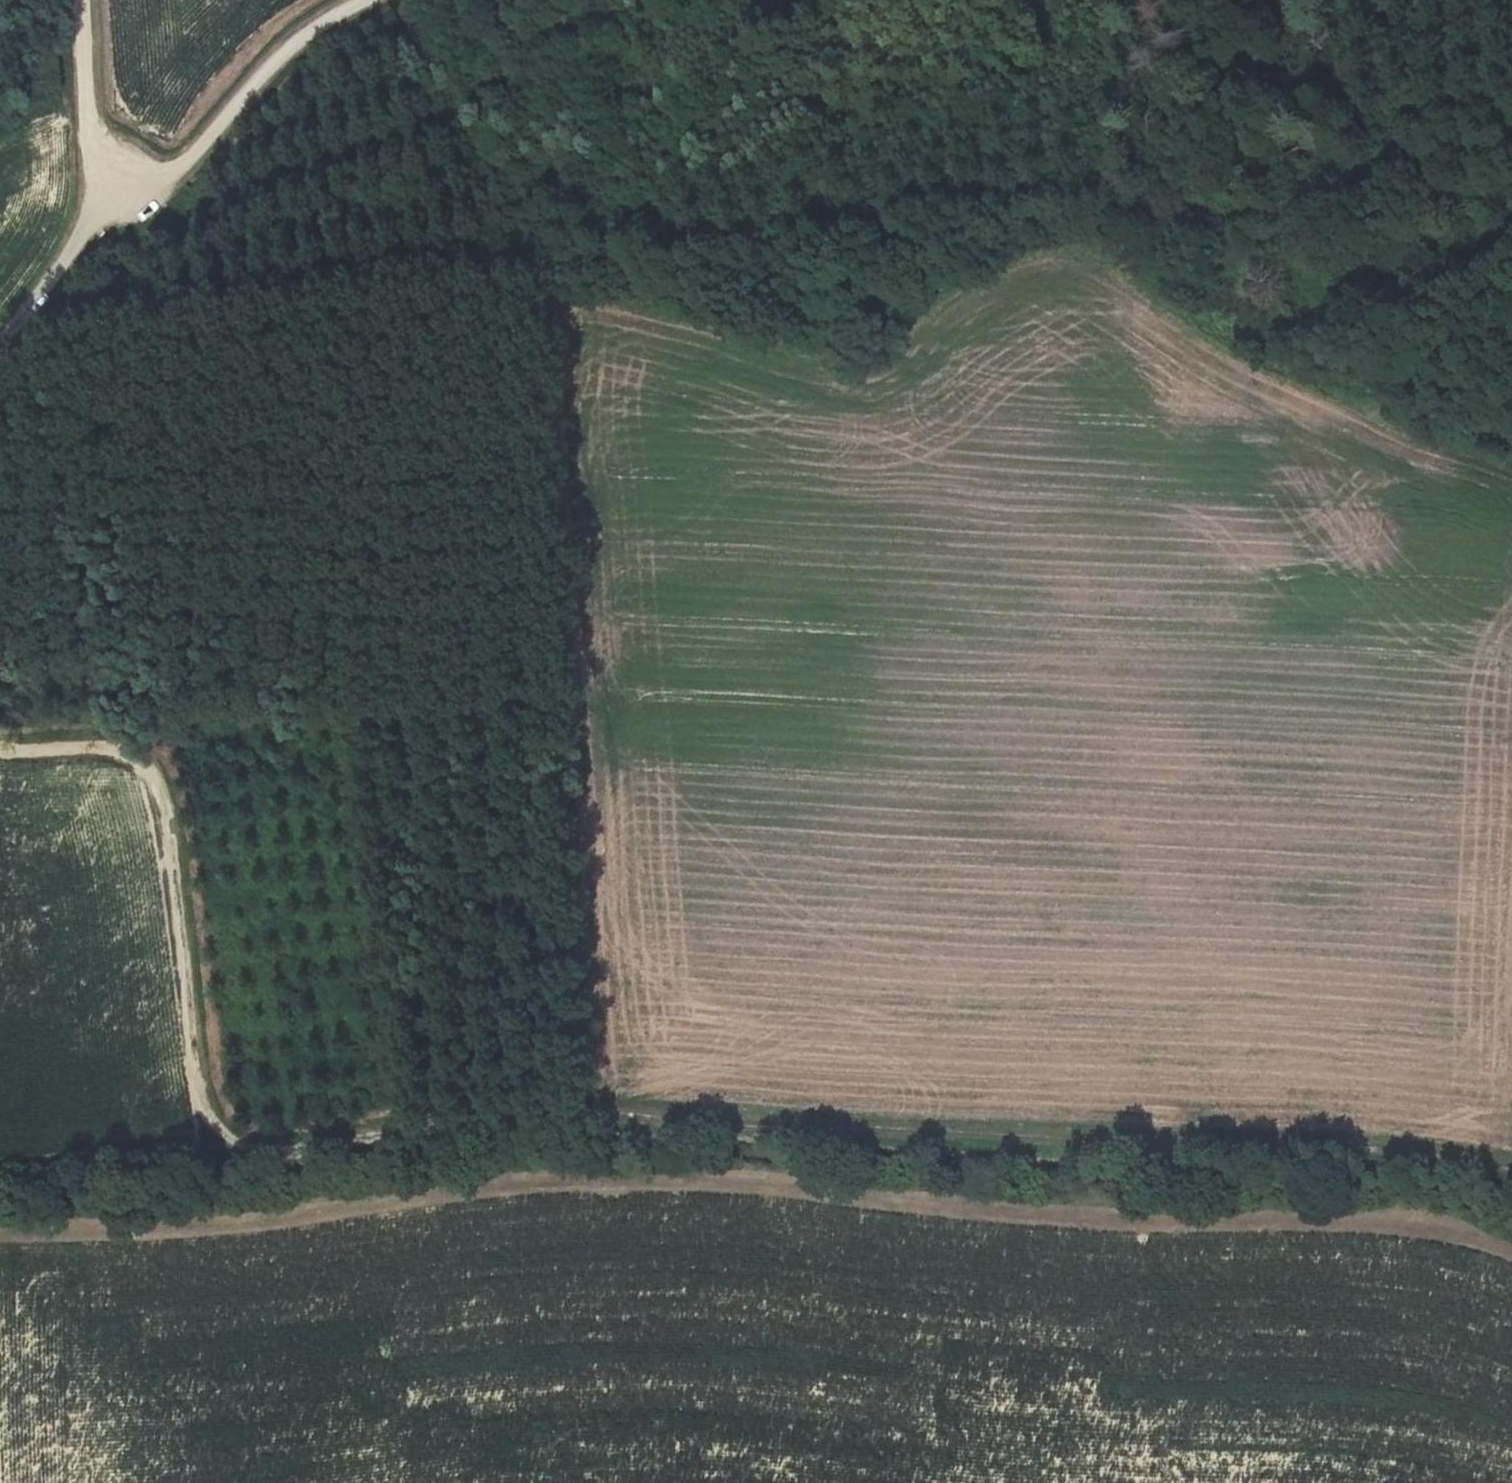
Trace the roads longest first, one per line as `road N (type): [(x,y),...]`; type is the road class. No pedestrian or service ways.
road 1 (track): [(1511,1165),(1364,1150),(1098,1145),(637,1116),(507,1122),(322,1145),(248,1147),(213,1137),(197,1084),(167,815),(153,775),(126,750),(0,749)]
road 2 (track): [(121,179),(173,173),(277,58),(364,0)]
road 3 (track): [(121,179),(0,343)]
road 4 (track): [(121,179),(87,119),(82,0)]

